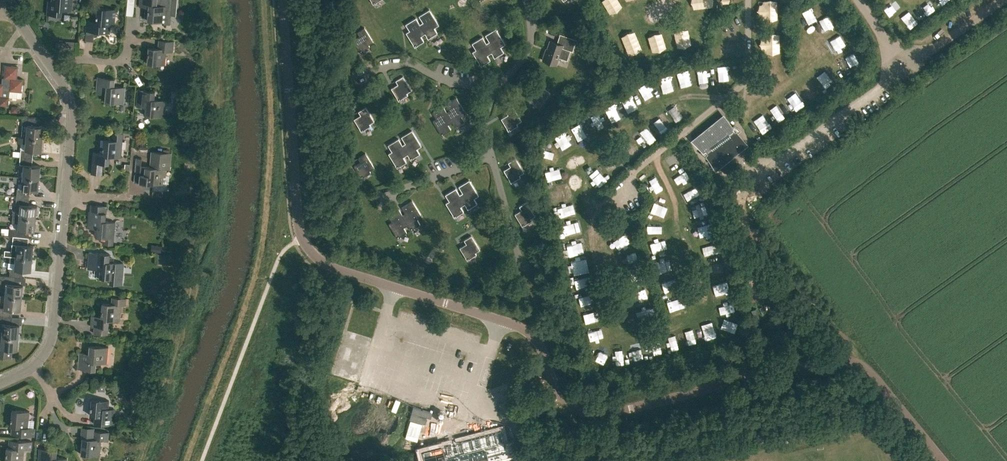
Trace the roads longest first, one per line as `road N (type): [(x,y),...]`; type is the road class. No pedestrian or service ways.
road 1 (unclassified): [(942,460),(851,360),(592,416),(564,400),(526,331),(322,261),(297,220),(282,0)]
road 2 (track): [(851,360),(740,216),(737,195),(906,68)]
road 3 (unclassified): [(34,365),(53,327),(64,195)]
road 4 (unclassified): [(64,195),(73,114),(55,72)]

